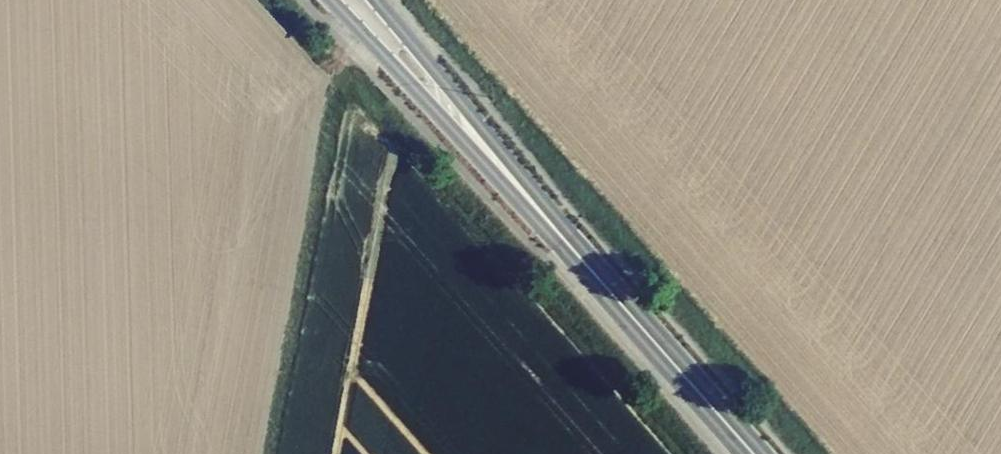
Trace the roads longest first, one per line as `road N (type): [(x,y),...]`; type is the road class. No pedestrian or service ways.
road 1 (primary): [(329,0),(612,295)]
road 2 (primary): [(612,295),(375,0)]
road 3 (primary): [(612,295),(752,453)]

